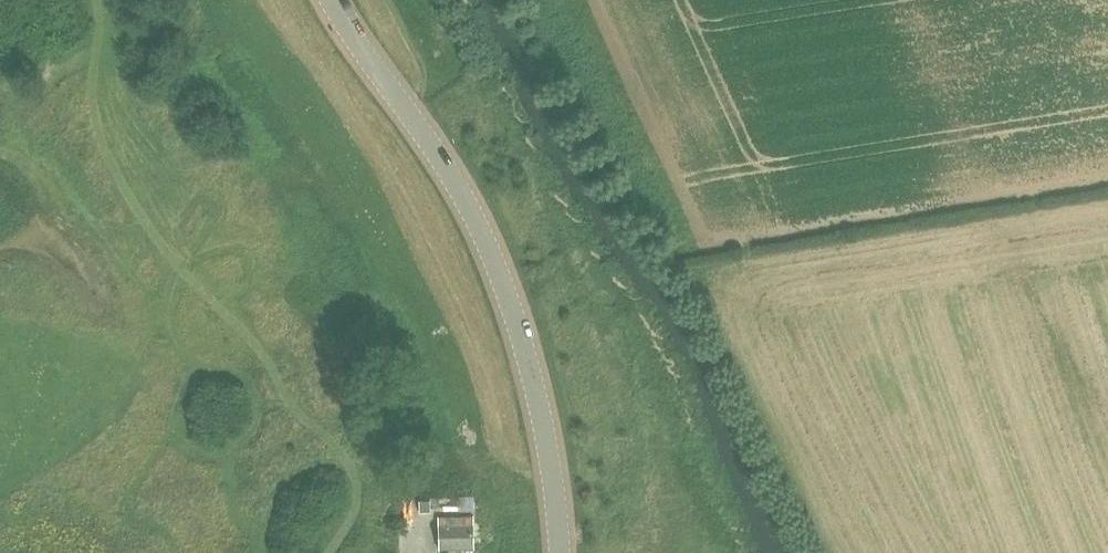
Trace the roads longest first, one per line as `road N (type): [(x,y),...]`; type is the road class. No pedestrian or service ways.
road 1 (secondary): [(559,552),(544,426),(493,259),(417,124),(332,0)]

